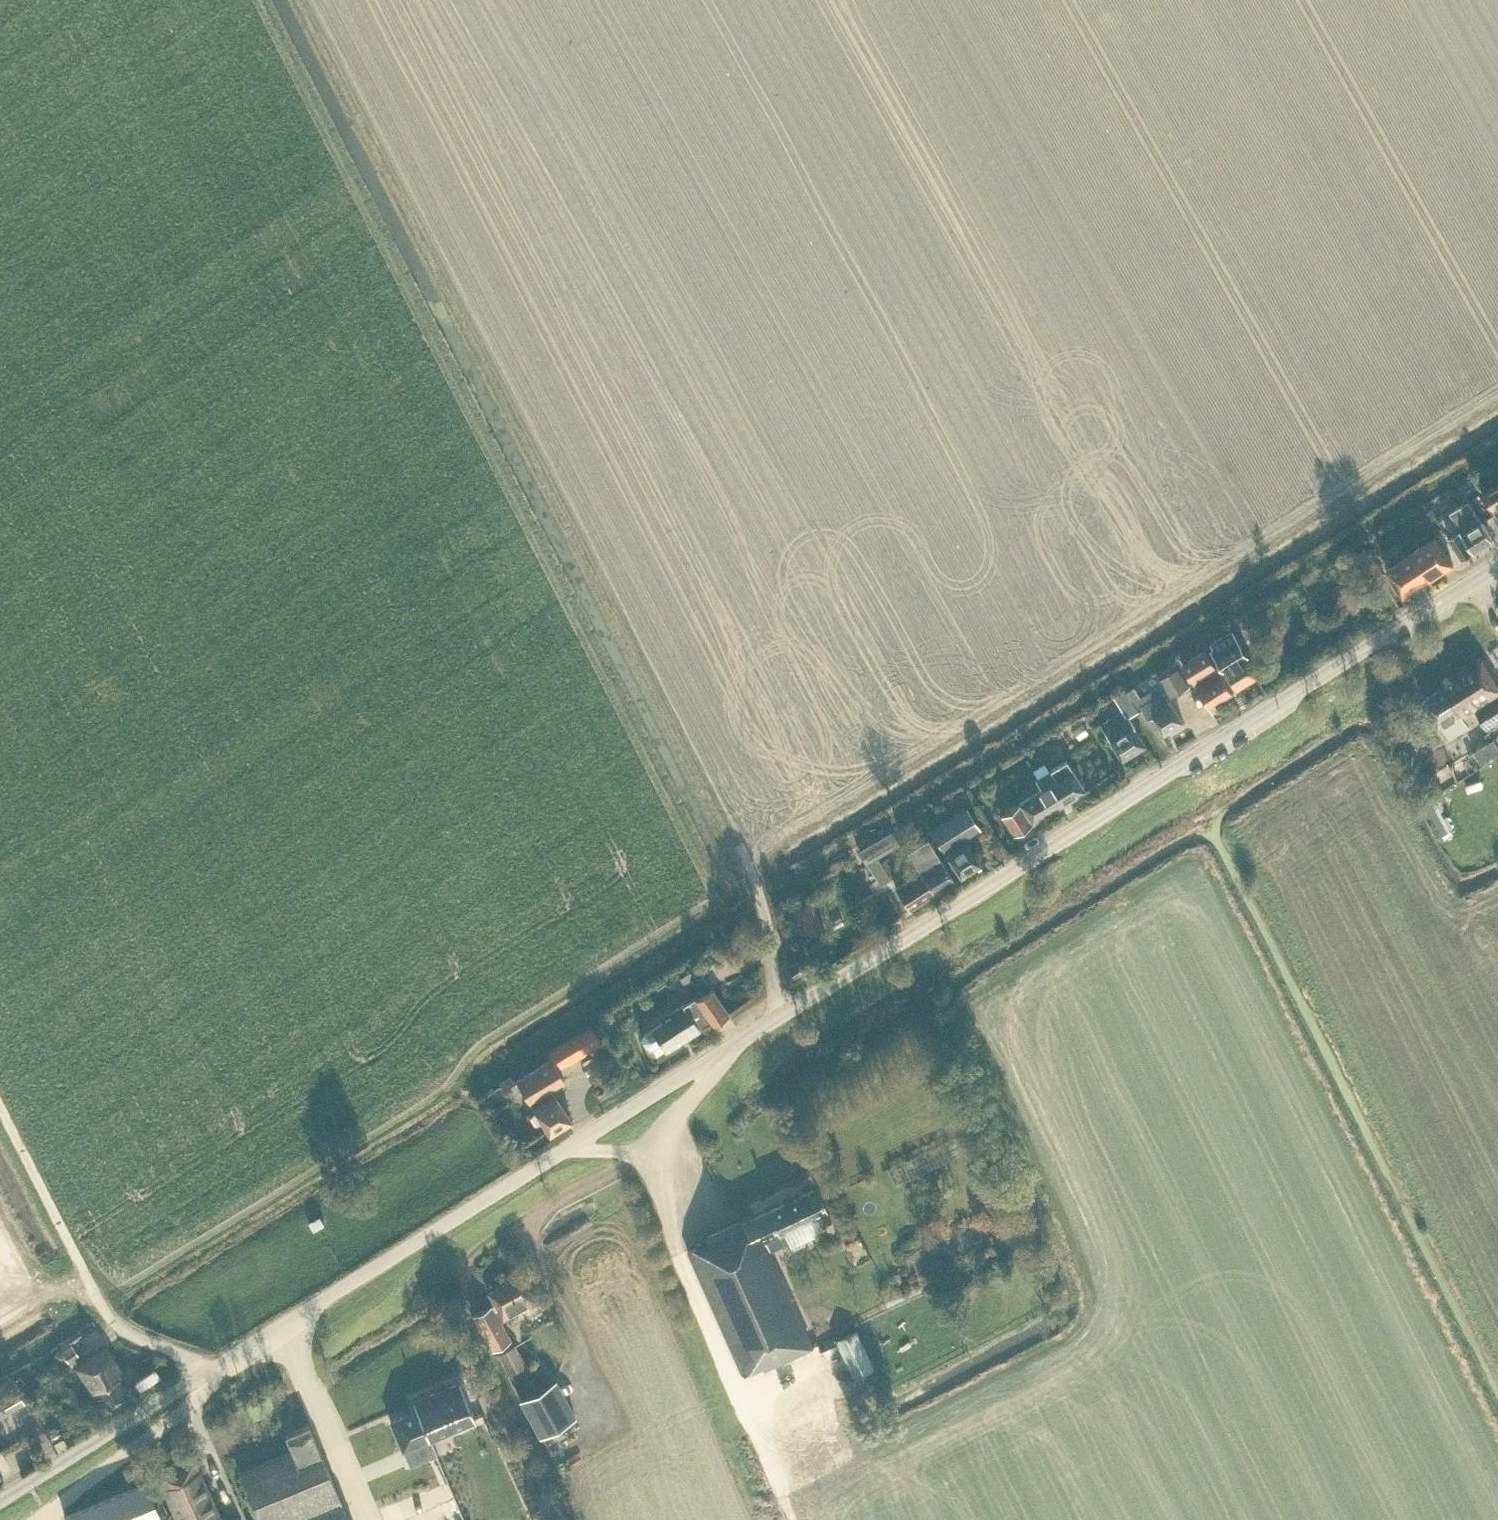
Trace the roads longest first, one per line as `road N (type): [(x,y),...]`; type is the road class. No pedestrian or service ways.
road 1 (unclassified): [(0,1500),(1497,564)]
road 2 (track): [(0,1108),(108,1313),(139,1338),(179,1354),(197,1378)]

